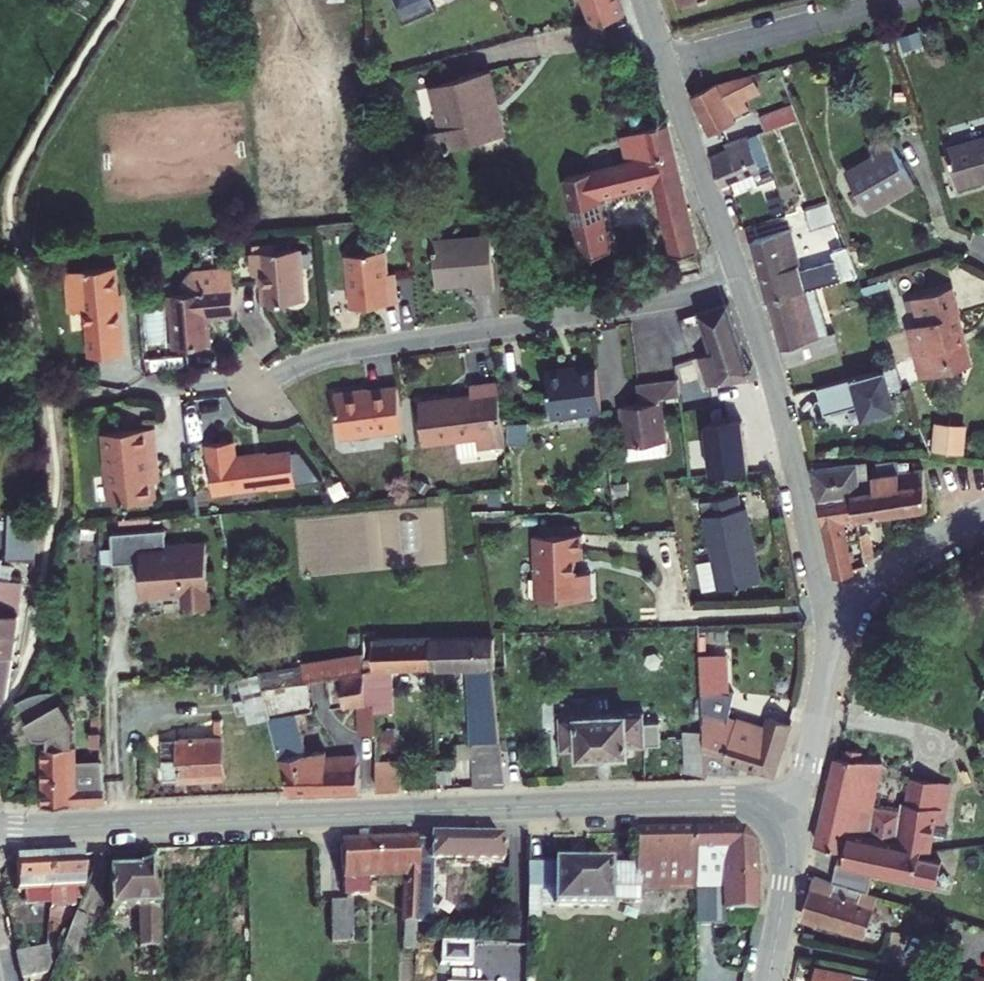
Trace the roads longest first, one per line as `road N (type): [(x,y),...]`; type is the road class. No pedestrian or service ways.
road 1 (tertiary): [(0,823),(728,796),(774,815)]
road 2 (residential): [(739,275),(662,299),(325,353),(269,376),(125,390)]
road 3 (residential): [(739,275),(784,418),(830,638)]
road 4 (residential): [(663,63),(899,0)]
road 5 (residential): [(663,63),(739,275)]
road 6 (residential): [(830,638),(887,570),(983,510)]
road 7 (residential): [(774,815),(807,764),(830,638)]
road 8 (tertiary): [(774,815),(787,861),(767,980)]

